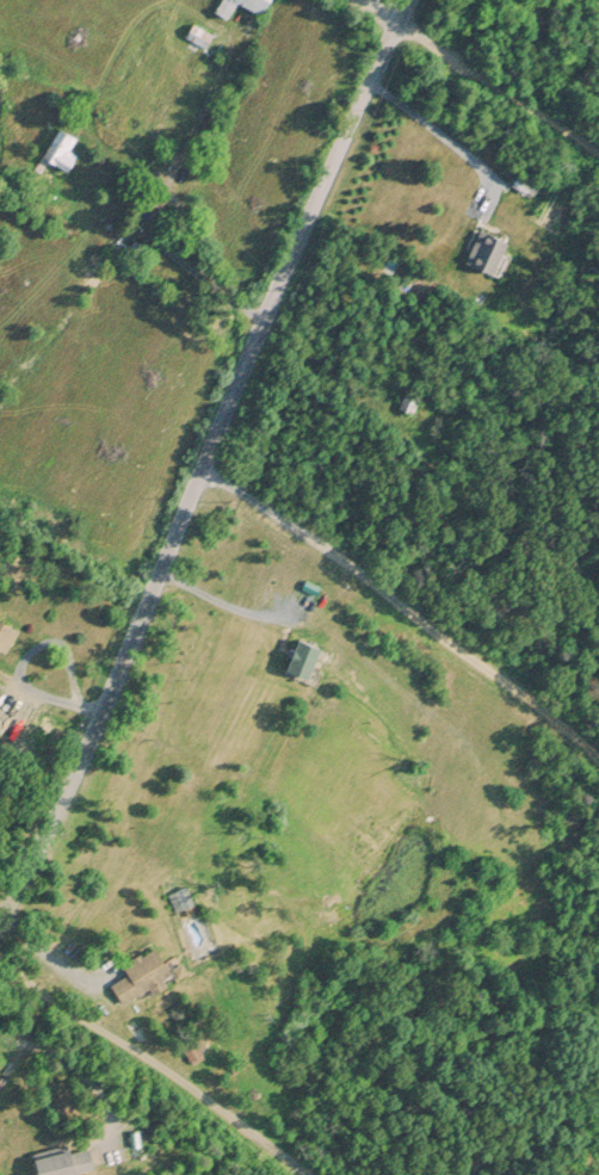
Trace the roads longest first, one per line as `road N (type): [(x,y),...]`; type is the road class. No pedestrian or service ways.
road 1 (residential): [(0,923),(76,775),(205,465)]
road 2 (residential): [(205,465),(401,18)]
road 3 (residential): [(205,465),(598,753)]

